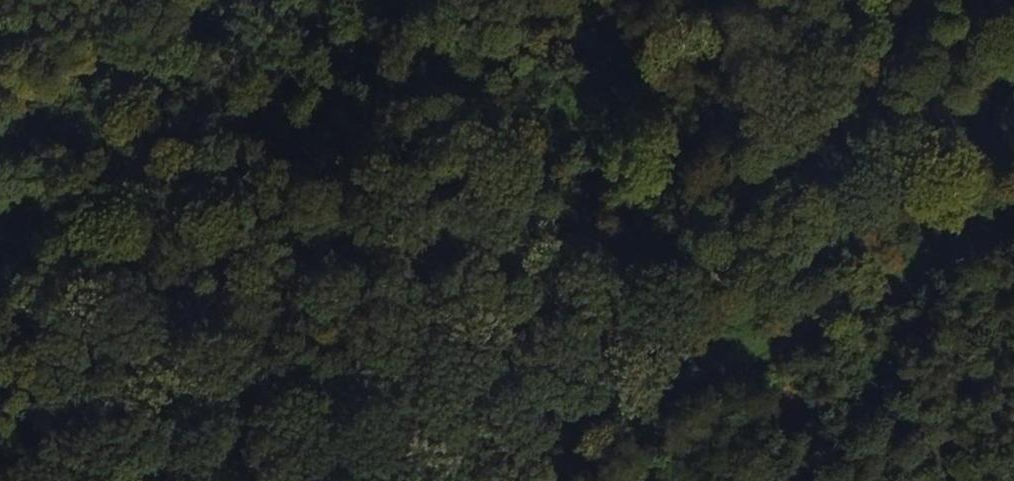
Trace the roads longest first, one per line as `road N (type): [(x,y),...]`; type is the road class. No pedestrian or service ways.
road 1 (track): [(587,480),(682,389),(1013,183)]

